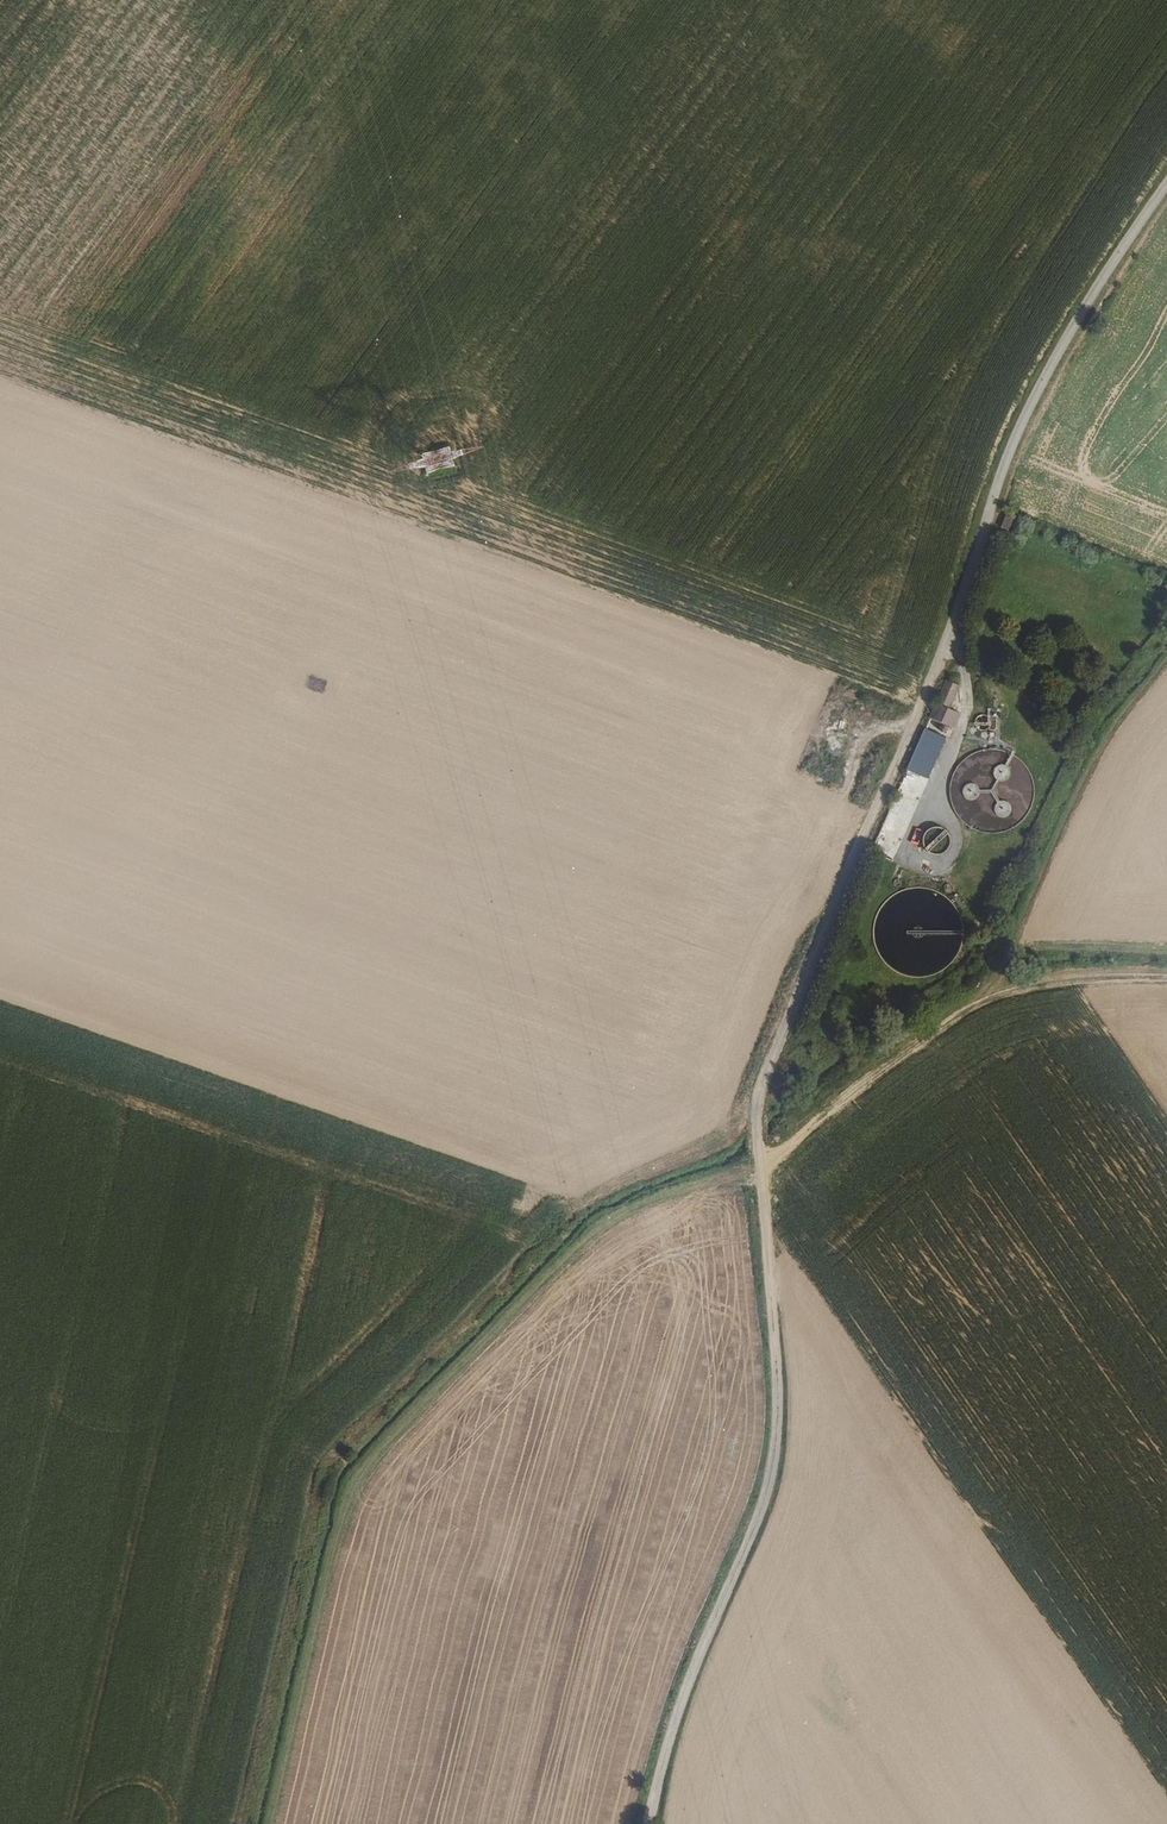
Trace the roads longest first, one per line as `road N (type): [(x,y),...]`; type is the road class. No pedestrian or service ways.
road 1 (track): [(966,584),(760,1104),(776,1438),(768,1489),(675,1718),(649,1823)]
road 2 (track): [(1166,977),(1080,976),(976,1005),(764,1167)]
road 3 (unclassified): [(1166,184),(1079,317),(1020,427),(966,584)]

